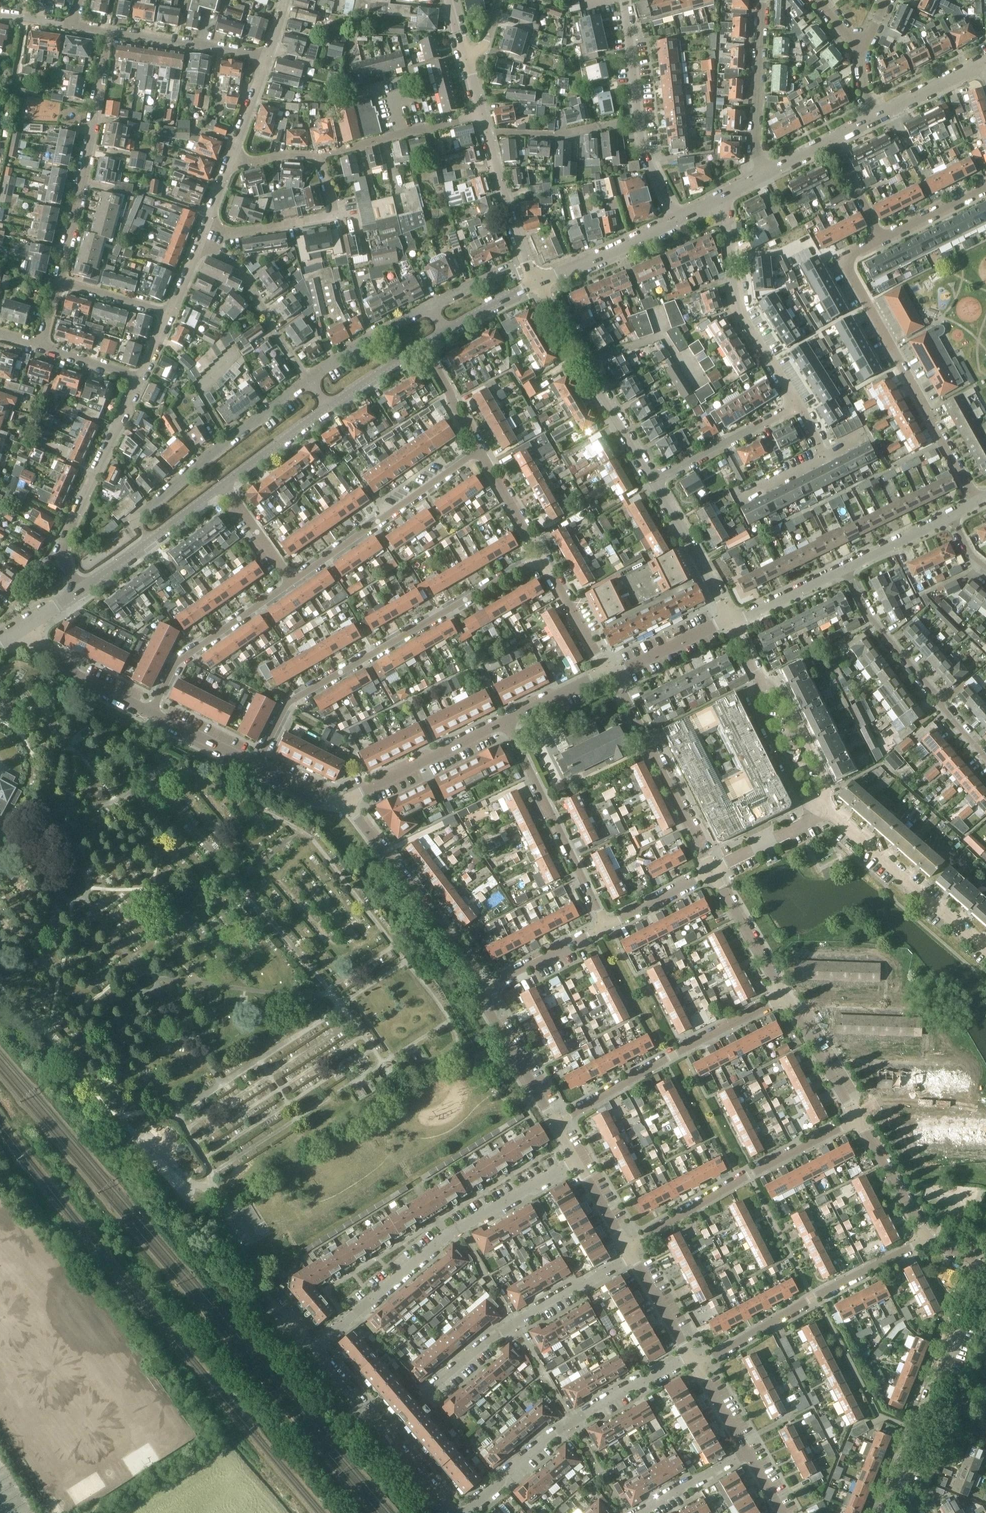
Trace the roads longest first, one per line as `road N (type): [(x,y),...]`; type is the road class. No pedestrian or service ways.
road 1 (residential): [(258,764),(293,699),(542,553)]
road 2 (residential): [(313,1347),(461,1226),(575,1160)]
road 3 (residential): [(978,502),(851,270),(855,253),(882,238)]
road 4 (residential): [(388,1434),(491,1338),(633,1259)]
road 5 (residential): [(467,1512),(573,1419),(689,1356)]
road 6 (residential): [(628,1249),(749,1173),(858,1120)]
road 7 (residential): [(696,1367),(924,1235)]
road 8 (residential): [(555,1125),(783,994)]
road 9 (residential): [(60,282),(107,32)]
road 10 (residential): [(538,283),(465,57)]
road 11 (residential): [(985,757),(866,613),(846,569)]
road 12 (residential): [(290,581),(374,525),(392,498),(480,448)]
road 13 (residential): [(128,527),(308,380)]
road 14 (residential): [(484,987),(346,801)]
road 15 (residential): [(676,221),(642,152),(626,0)]
road 16 (residential): [(81,590),(64,542),(137,379)]
road 17 (residential): [(654,479),(538,283)]
road 18 (residential): [(607,924),(506,720)]
road 19 (residential): [(897,1470),(981,1261)]
road 20 (residential): [(794,402),(736,305),(719,197)]
road 21 (residential): [(711,872),(611,676)]
road 22 (residential): [(985,946),(823,807)]
road 23 (residential): [(151,710),(176,662),(290,581)]
road 24 (residential): [(207,223),(241,232),(331,213),(320,156)]
road 25 (residential): [(308,380),(232,259),(199,243)]
road 26 (residential): [(346,801),(506,720)]
road 27 (residential): [(313,1347),(238,1257),(222,1198)]
road 28 (tertiary): [(81,590),(224,484)]
road 29 (residential): [(207,223),(267,57)]
road 30 (residential): [(764,174),(756,154),(762,0)]
road 31 (unclassified): [(732,621),(654,479)]
road 32 (residential): [(267,57),(107,32)]
road 33 (residential): [(654,479),(794,402)]
road 34 (residential): [(555,1125),(484,987)]
road 35 (residential): [(151,710),(19,631)]
road 36 (tertiary): [(538,283),(676,221)]
road 37 (residential): [(761,681),(756,703),(801,795),(823,807)]
road 38 (residential): [(823,807),(824,775),(781,690),(761,681)]
road 39 (residential): [(858,1120),(783,994)]
road 40 (residential): [(308,380),(430,303)]
road 41 (residential): [(783,994),(711,872)]
road 42 (residential): [(484,987),(607,924)]
road 43 (residential): [(607,670),(542,553)]
road 44 (residential): [(611,676),(732,621)]
road 45 (residential): [(924,1235),(858,1120)]
road 46 (residential): [(711,872),(817,818),(823,807)]
road 47 (tertiary): [(224,484),(327,407)]
road 48 (residential): [(732,621),(846,569)]
road 49 (residential): [(542,553),(480,448)]
road 50 (residential): [(641,1512),(747,1455)]

